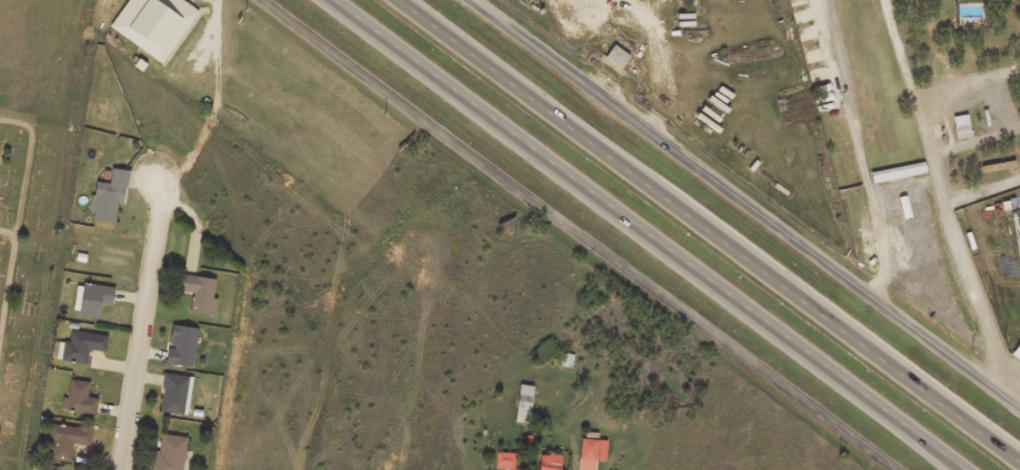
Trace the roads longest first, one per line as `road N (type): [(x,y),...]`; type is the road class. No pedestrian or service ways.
road 1 (tertiary): [(904,469),(261,0)]
road 2 (motorway): [(316,0),(948,469)]
road 3 (motorway): [(1015,469),(386,0)]
road 4 (tertiary): [(1019,405),(472,0)]
road 5 (residential): [(165,192),(120,469)]

